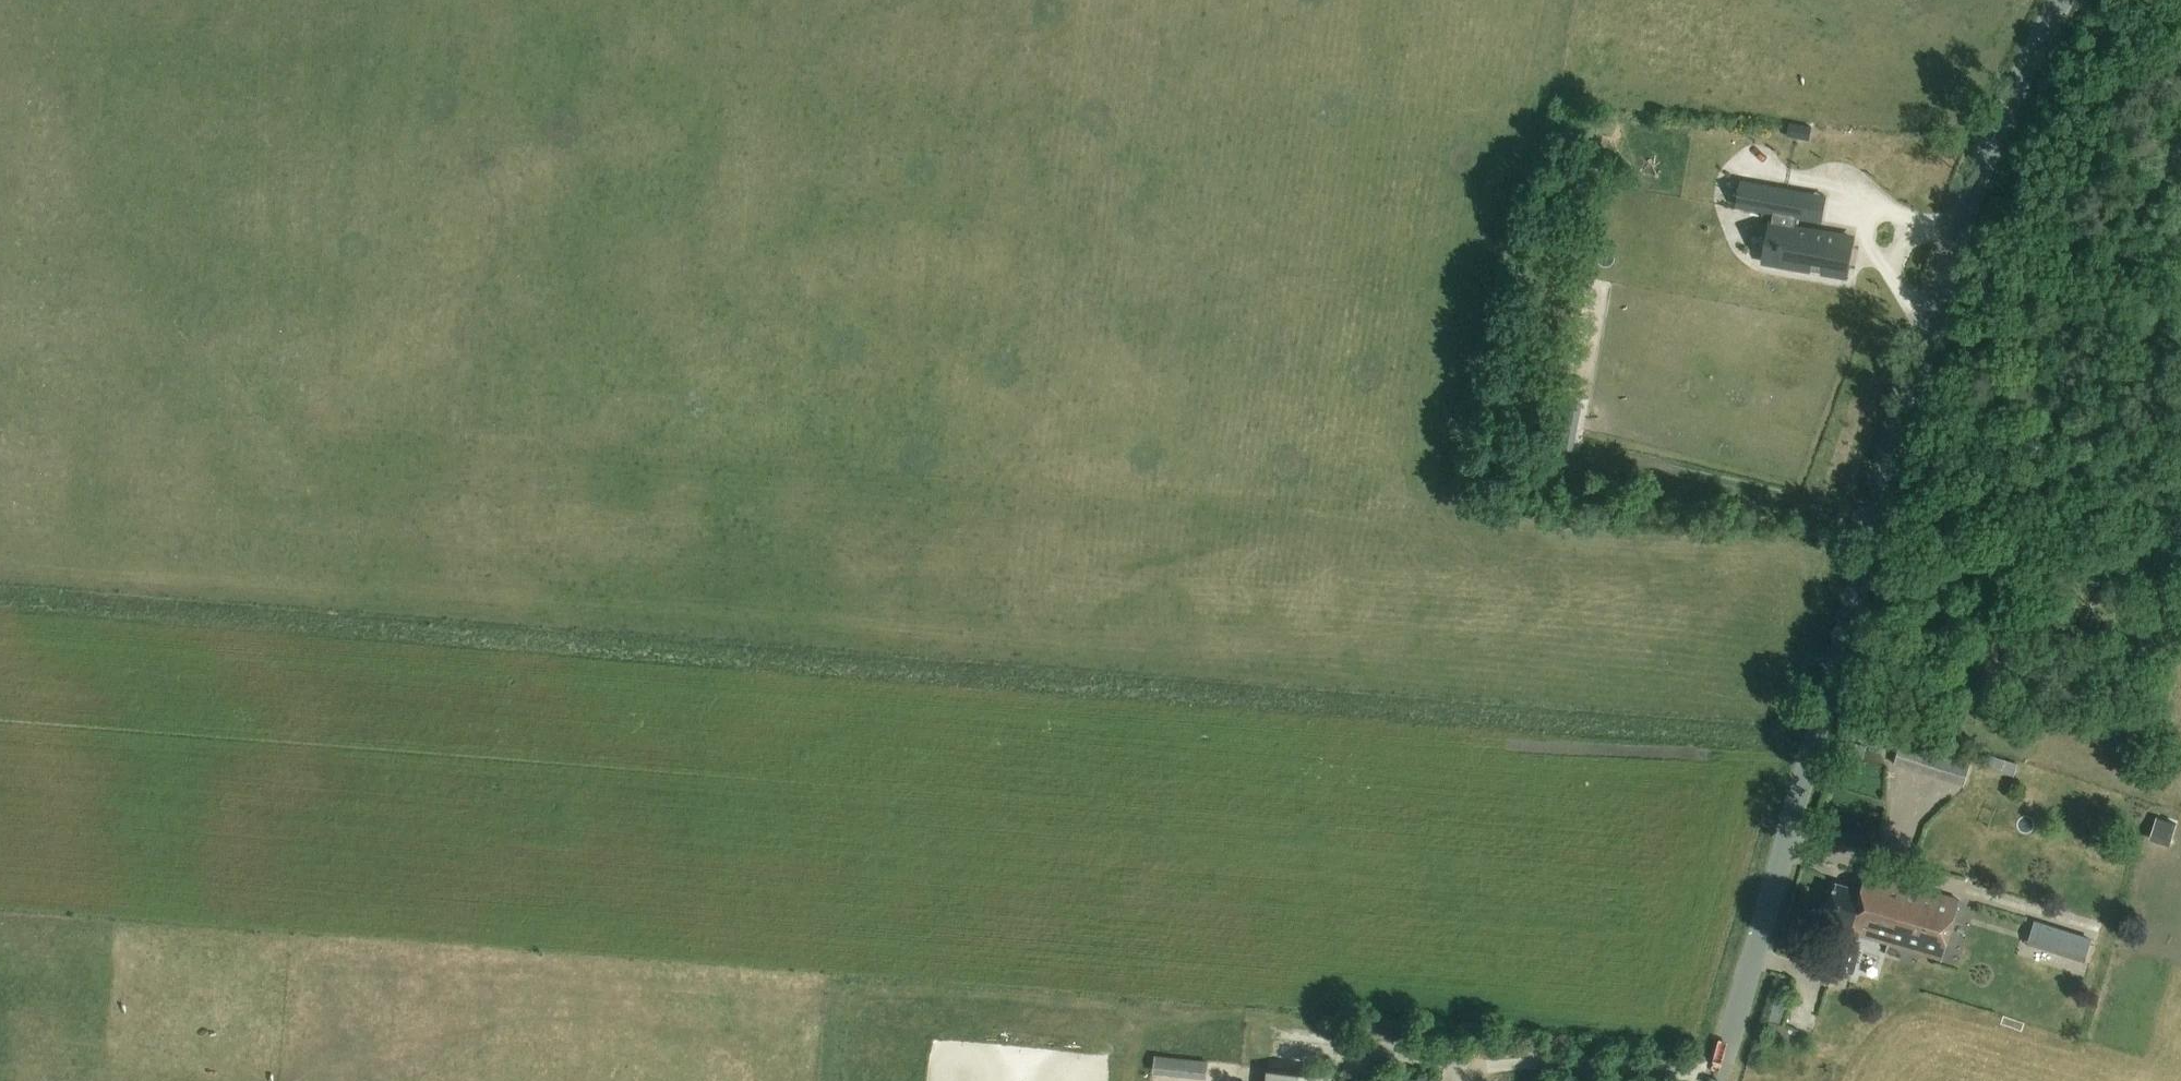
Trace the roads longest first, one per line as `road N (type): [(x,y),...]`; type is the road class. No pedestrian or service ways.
road 1 (tertiary): [(1717,1080),(1953,256),(2009,103),(2064,0)]

